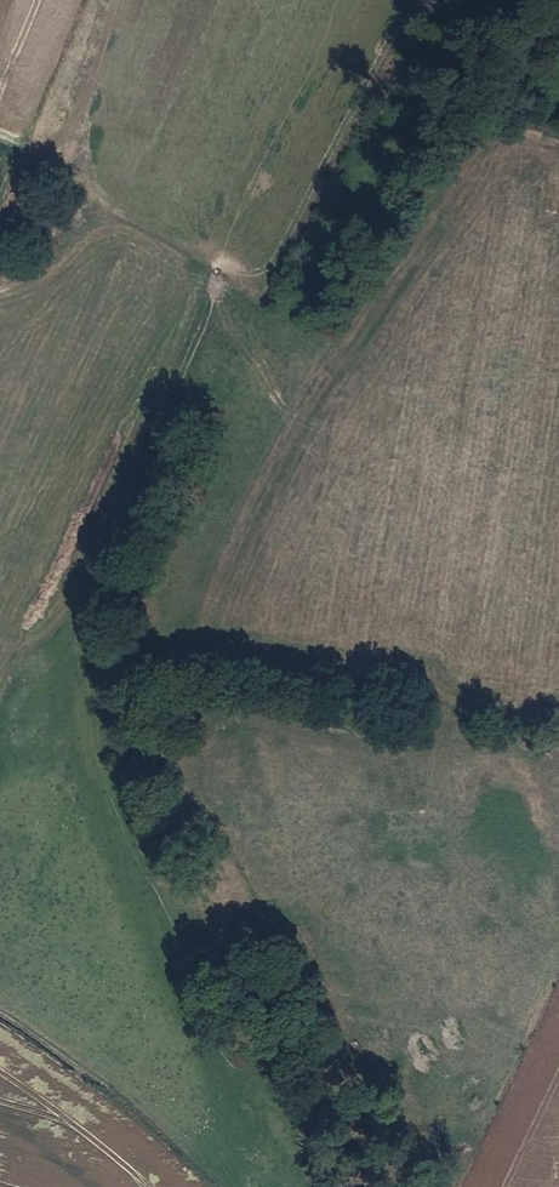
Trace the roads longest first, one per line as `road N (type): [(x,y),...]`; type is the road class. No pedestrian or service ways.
road 1 (track): [(0,1021),(152,1130),(210,1186)]

